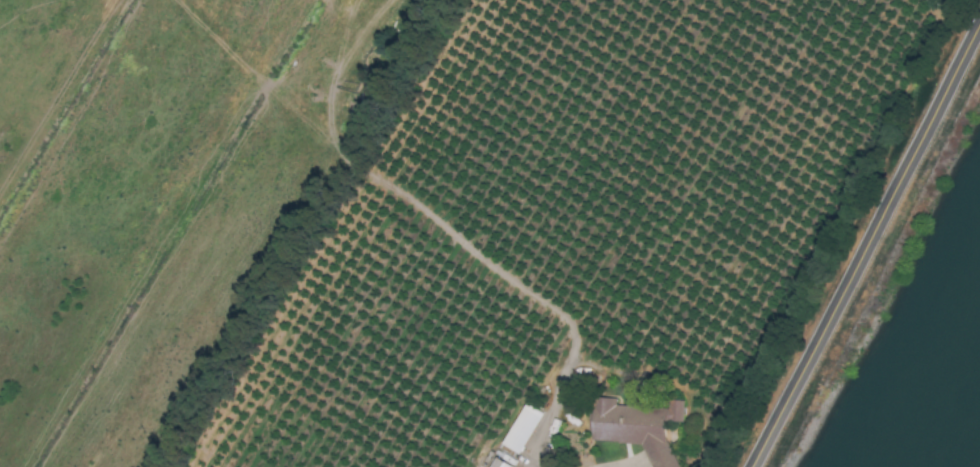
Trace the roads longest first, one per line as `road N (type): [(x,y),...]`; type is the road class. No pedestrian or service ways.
road 1 (primary): [(979,41),(760,466)]

